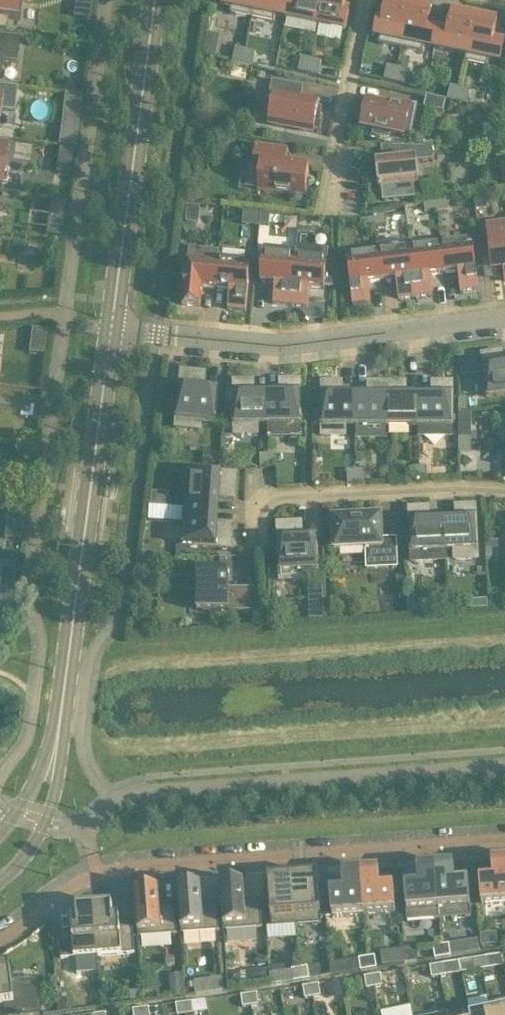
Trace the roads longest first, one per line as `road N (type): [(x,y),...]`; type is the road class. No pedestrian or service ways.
road 1 (residential): [(0,943),(98,873),(504,839)]
road 2 (tertiary): [(113,327),(57,734)]
road 3 (residential): [(504,320),(274,346),(113,327)]
road 4 (tertiary): [(155,0),(113,327)]
road 5 (residential): [(504,493),(287,500),(260,516),(260,545)]
road 6 (tertiary): [(0,882),(43,824),(55,784),(52,756)]

